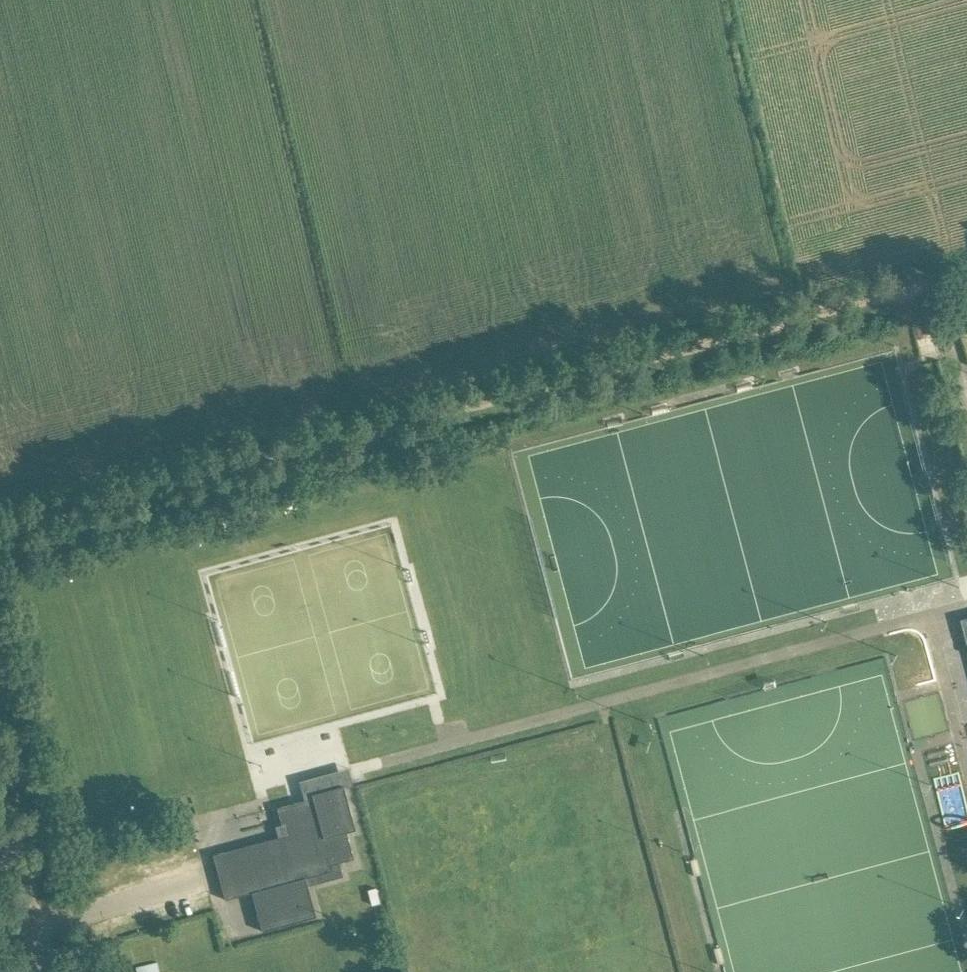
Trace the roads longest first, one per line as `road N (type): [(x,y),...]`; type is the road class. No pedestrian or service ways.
road 1 (track): [(0,525),(966,268)]
road 2 (residential): [(44,971),(0,799)]

